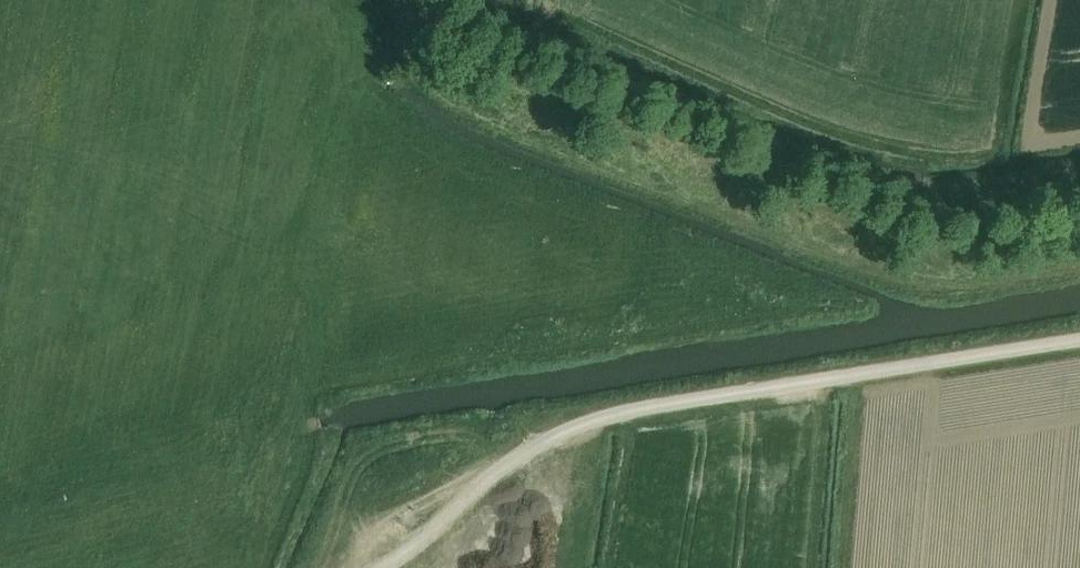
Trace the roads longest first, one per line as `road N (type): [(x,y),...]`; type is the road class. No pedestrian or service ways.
road 1 (track): [(393,0),(404,39),(475,107),(636,177),(906,275),(938,280),(1079,260)]
road 2 (unclassified): [(381,567),(536,445),(592,420),(1079,340)]
road 3 (track): [(561,50),(836,169),(923,197),(1079,178)]

